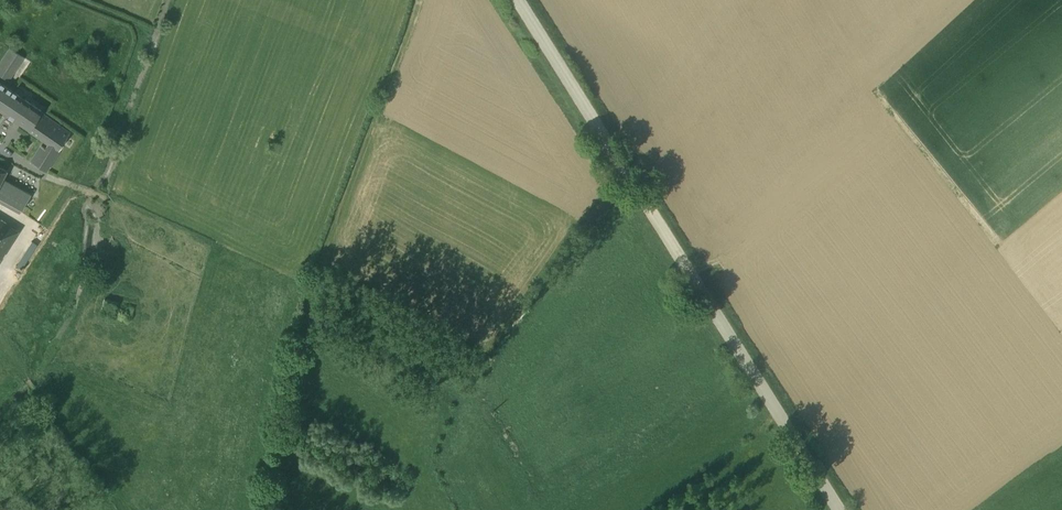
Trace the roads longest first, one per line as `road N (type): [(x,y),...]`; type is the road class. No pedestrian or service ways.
road 1 (unclassified): [(519,0),(841,509)]
road 2 (track): [(419,0),(313,280),(264,509)]
road 3 (track): [(127,509),(31,389)]

